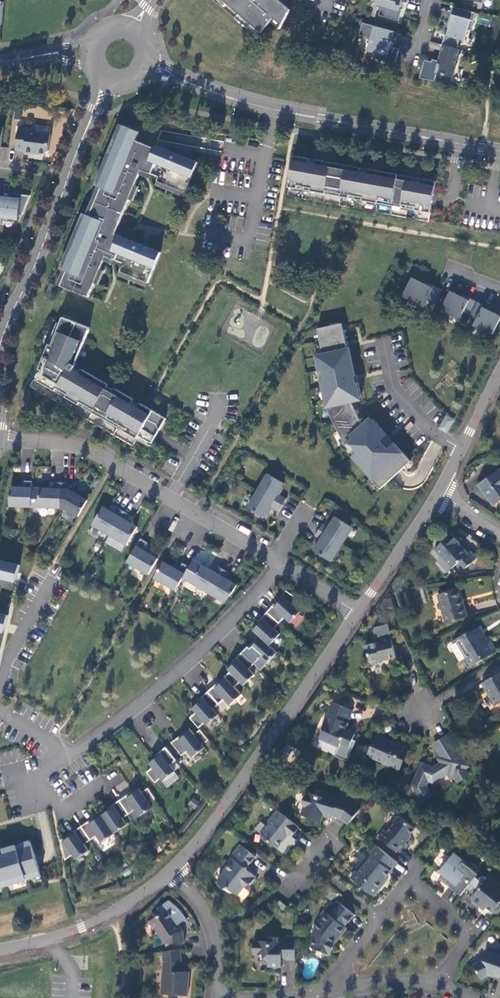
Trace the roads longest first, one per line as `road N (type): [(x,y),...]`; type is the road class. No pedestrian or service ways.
road 1 (residential): [(0,712),(71,753),(130,714),(227,628),(278,562)]
road 2 (tertiary): [(150,68),(278,111),(499,152)]
road 3 (residential): [(172,870),(358,613)]
road 4 (residential): [(2,442),(83,447),(278,562)]
road 5 (tertiary): [(0,344),(106,83)]
road 6 (residential): [(438,984),(472,933),(408,880),(379,917)]
road 7 (residential): [(0,948),(81,928),(172,870)]
road 8 (residential): [(358,613),(437,493)]
road 9 (residential): [(437,493),(499,369)]
road 10 (residential): [(172,870),(211,921),(216,992)]
road 11 (residential): [(53,576),(20,631),(0,692)]

